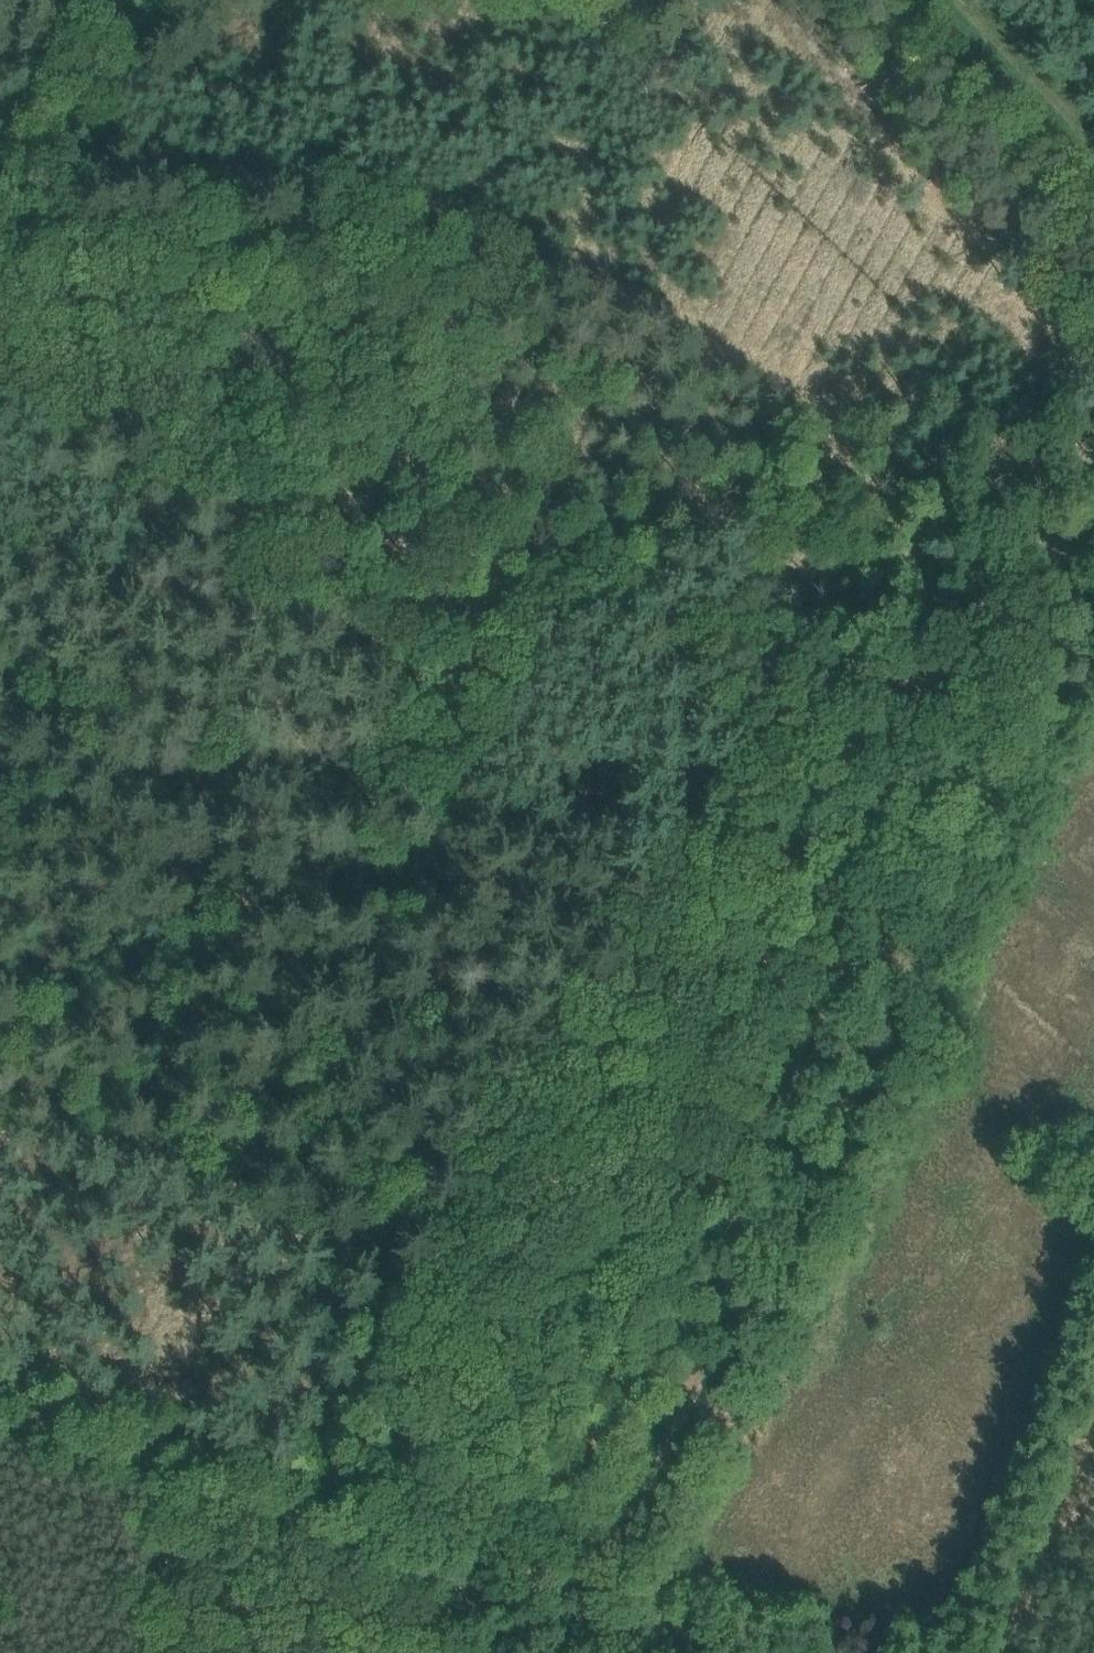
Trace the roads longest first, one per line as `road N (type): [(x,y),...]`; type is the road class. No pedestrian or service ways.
road 1 (track): [(584,1639),(935,951),(718,816),(583,855),(482,829),(145,703),(44,641),(0,626)]
road 2 (track): [(584,1639),(0,1424)]
road 3 (track): [(0,251),(135,0)]

